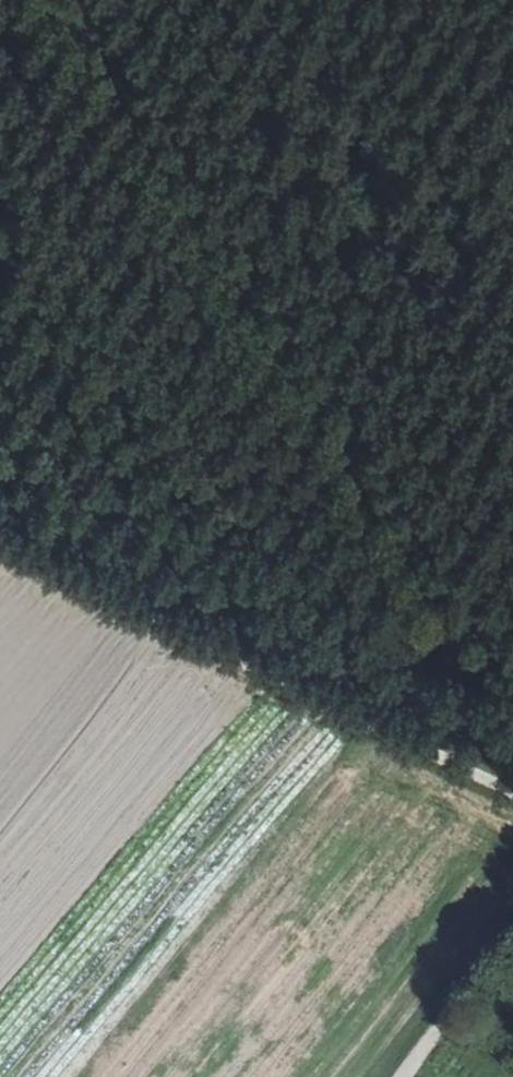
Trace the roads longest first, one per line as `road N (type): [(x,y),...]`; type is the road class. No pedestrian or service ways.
road 1 (track): [(512,792),(0,540)]
road 2 (track): [(405,1076),(512,944)]

